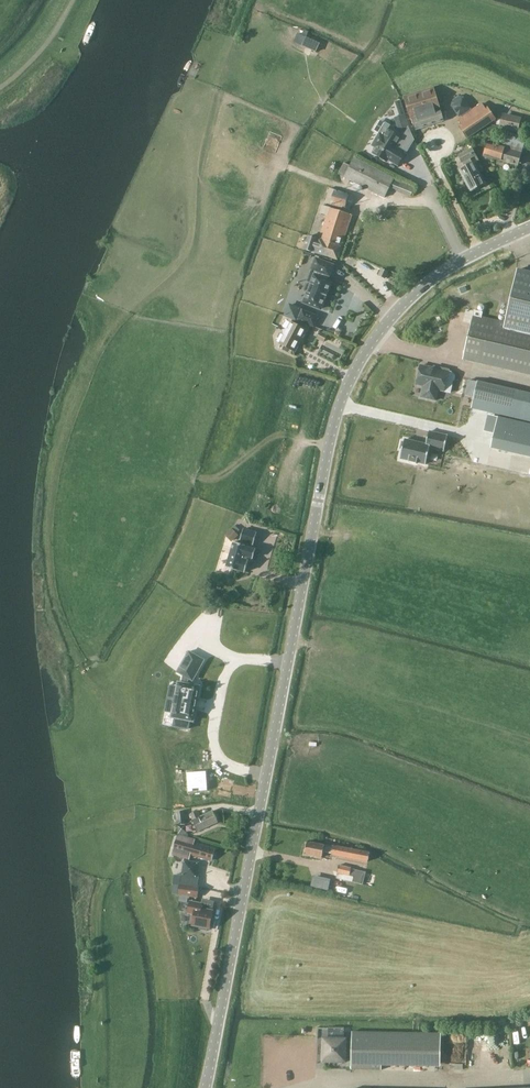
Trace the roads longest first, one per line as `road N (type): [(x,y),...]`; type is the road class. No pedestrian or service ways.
road 1 (tertiary): [(206,1087),(333,430),(348,385),(419,289),(529,227)]

